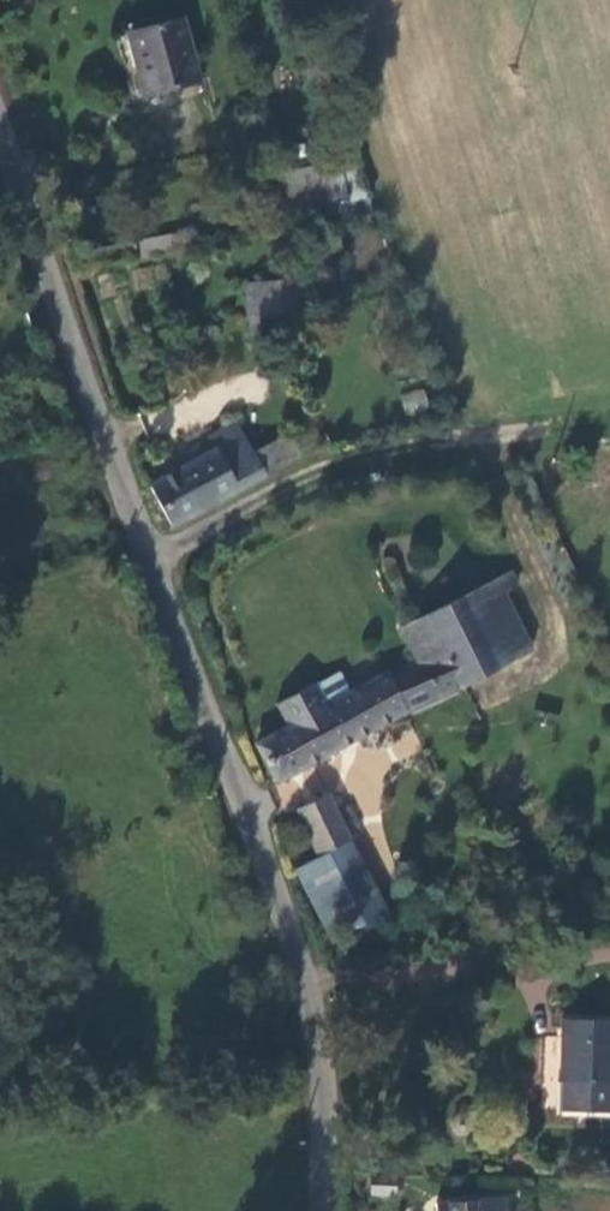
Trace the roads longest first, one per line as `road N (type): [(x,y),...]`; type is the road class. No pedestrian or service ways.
road 1 (unclassified): [(319,1210),(327,1088),(0,103)]
road 2 (track): [(153,562),(342,466),(517,430)]

